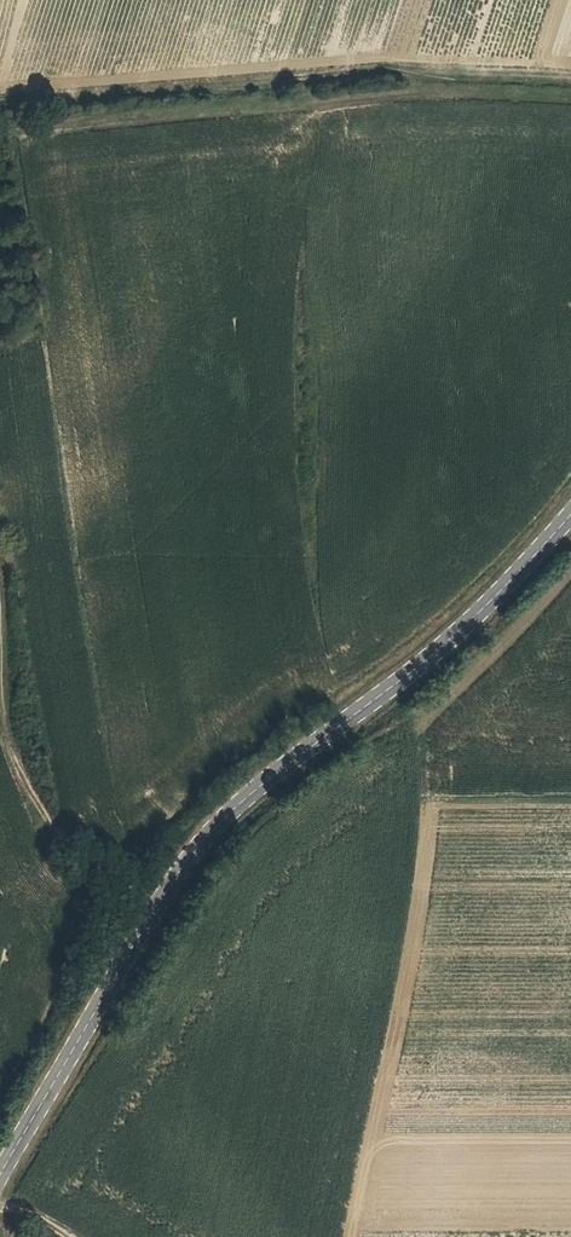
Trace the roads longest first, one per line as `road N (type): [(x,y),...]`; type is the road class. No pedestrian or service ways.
road 1 (tertiary): [(0,1166),(147,912),(216,821),(481,610),(570,506)]
road 2 (track): [(570,101),(429,94),(297,112),(94,122)]
road 3 (track): [(147,912),(47,817),(12,746)]

